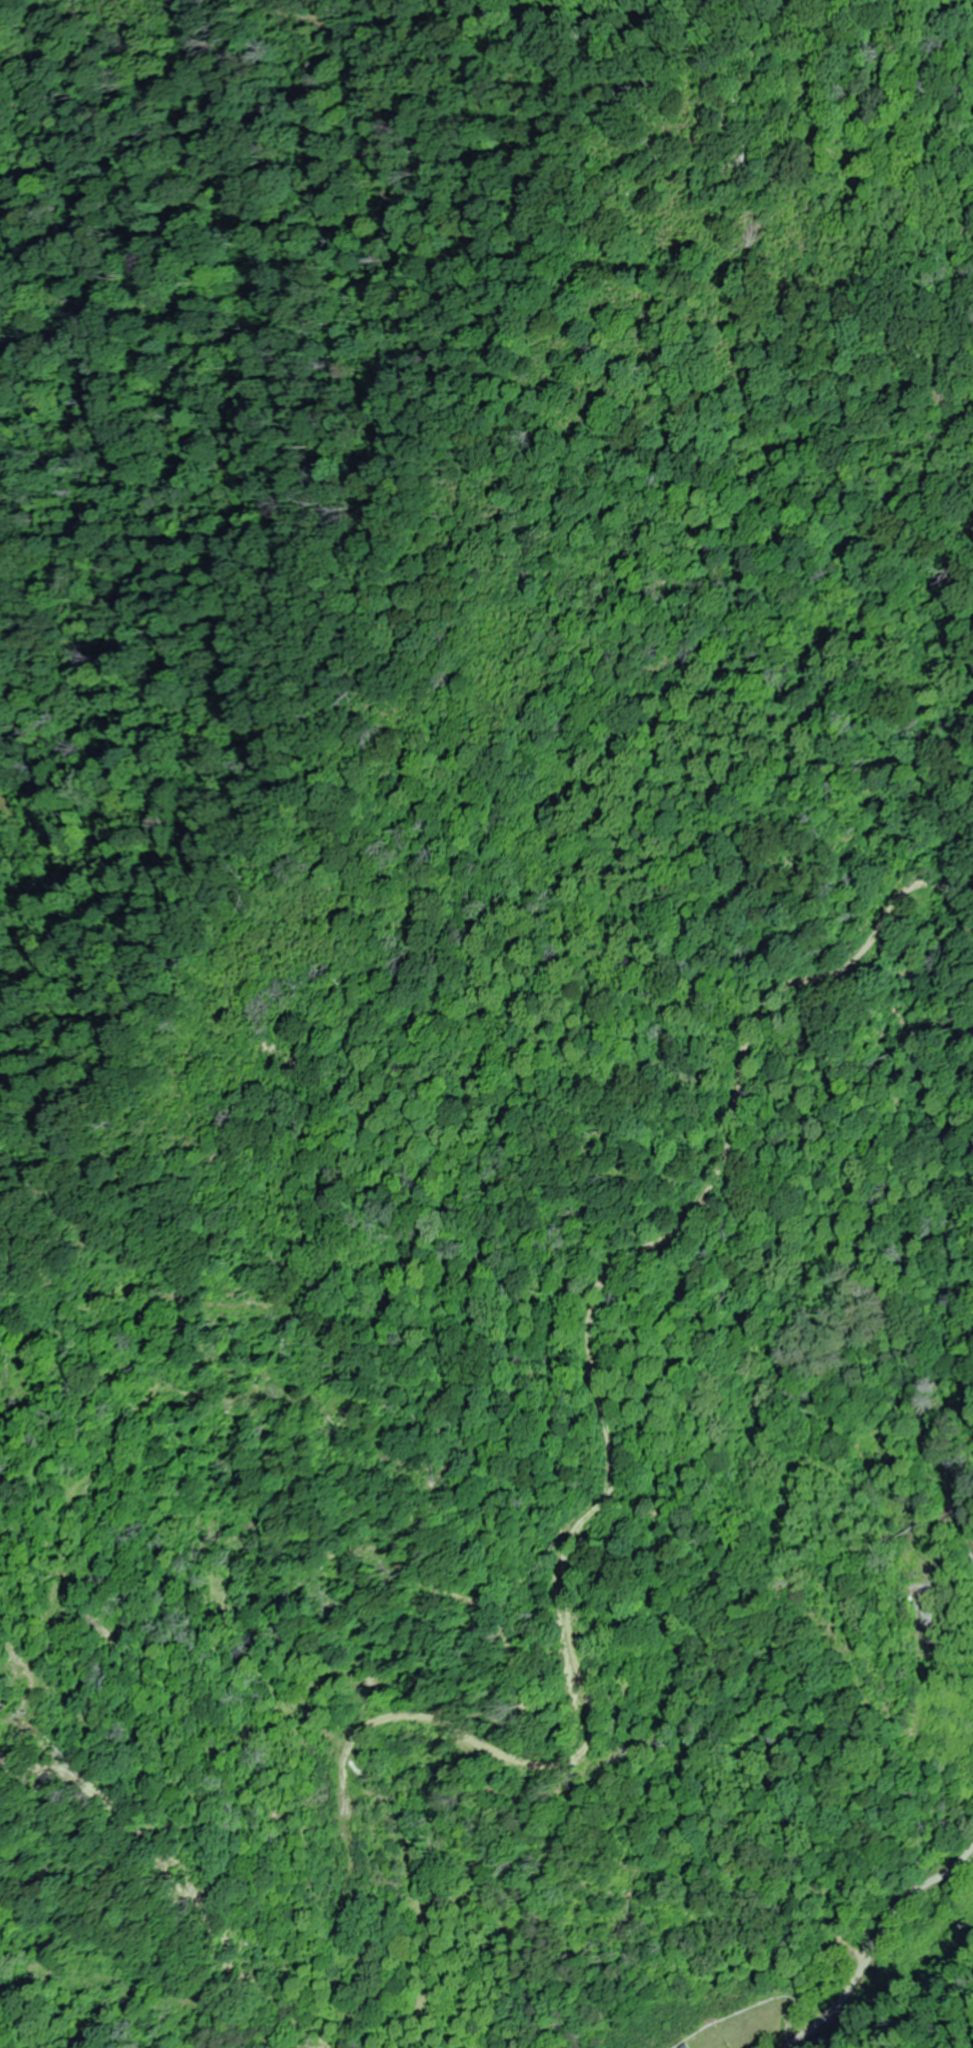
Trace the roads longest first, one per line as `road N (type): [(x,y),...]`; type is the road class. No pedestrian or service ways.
road 1 (residential): [(780,2047),(972,1924)]

